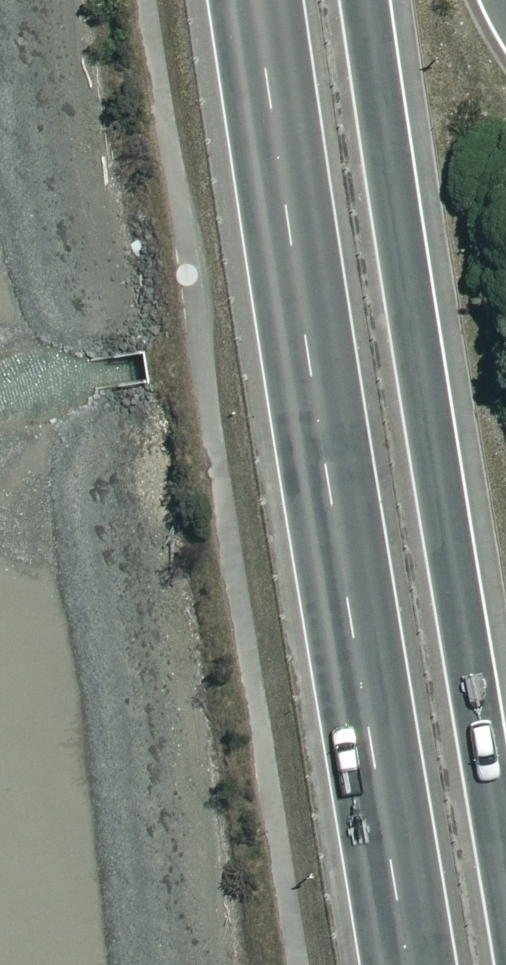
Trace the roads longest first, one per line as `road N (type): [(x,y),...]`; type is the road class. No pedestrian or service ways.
road 1 (trunk): [(411,964),(261,0)]
road 2 (trunk): [(367,0),(505,835)]

